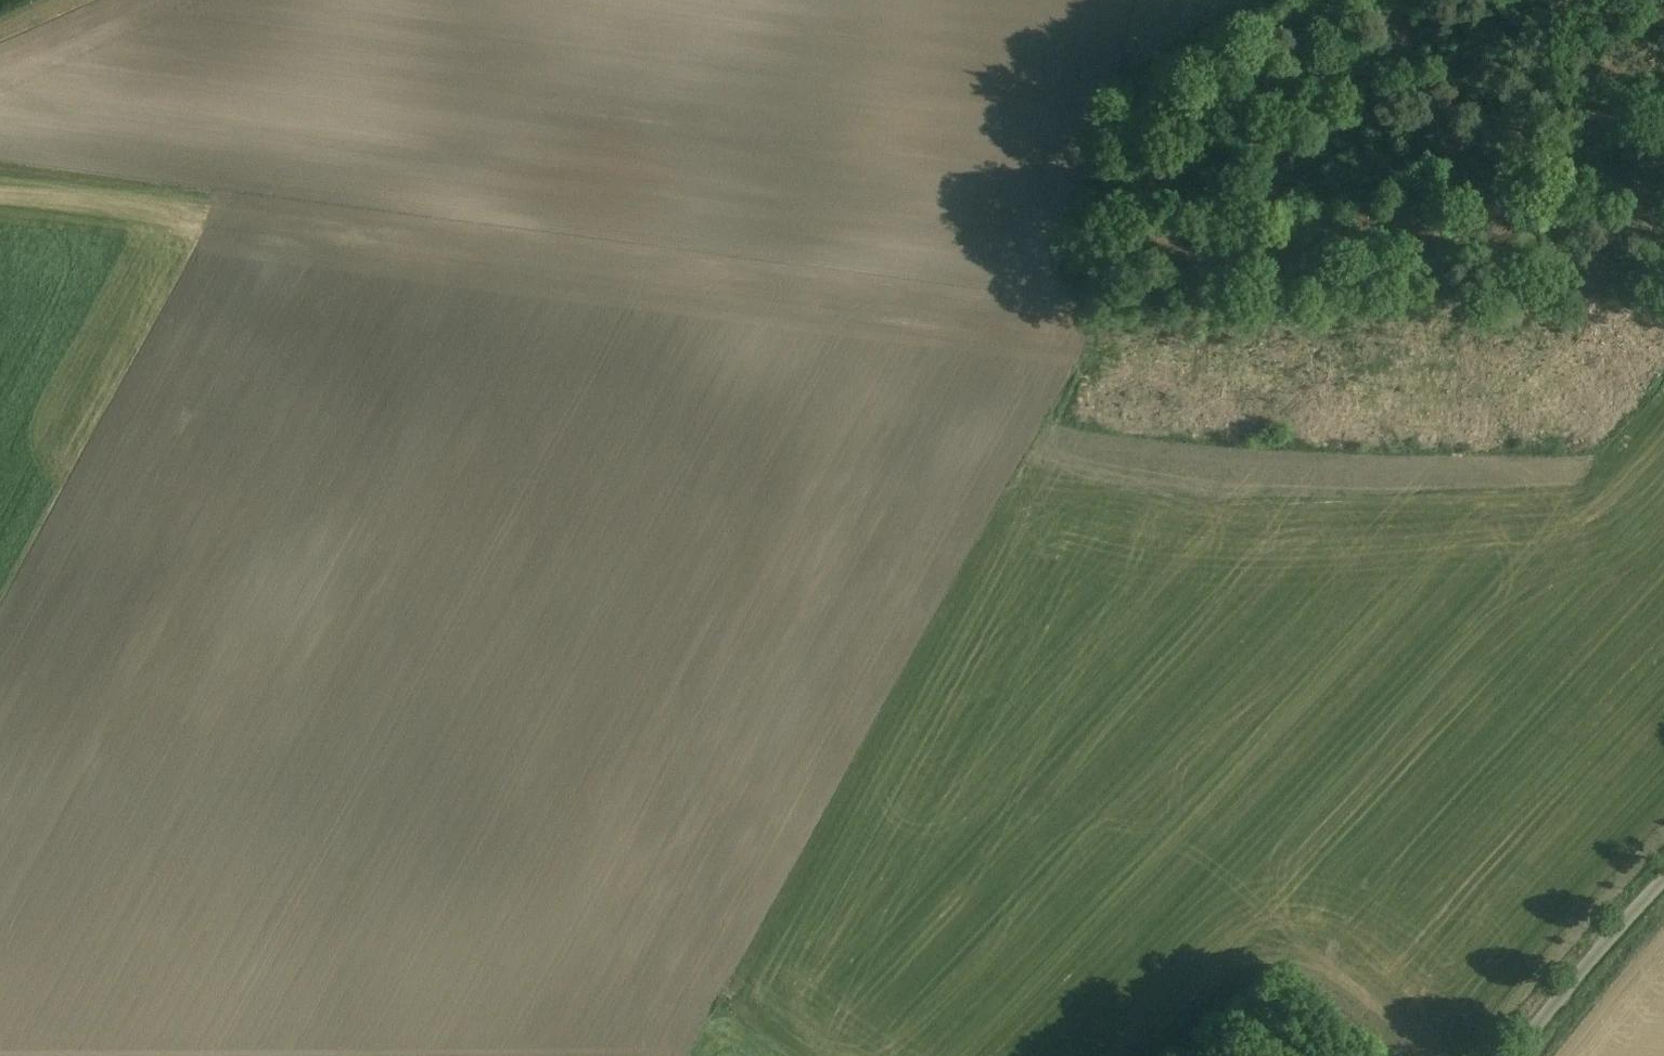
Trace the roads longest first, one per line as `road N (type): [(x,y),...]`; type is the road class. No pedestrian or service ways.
road 1 (unclassified): [(1500,1055),(1663,869)]

